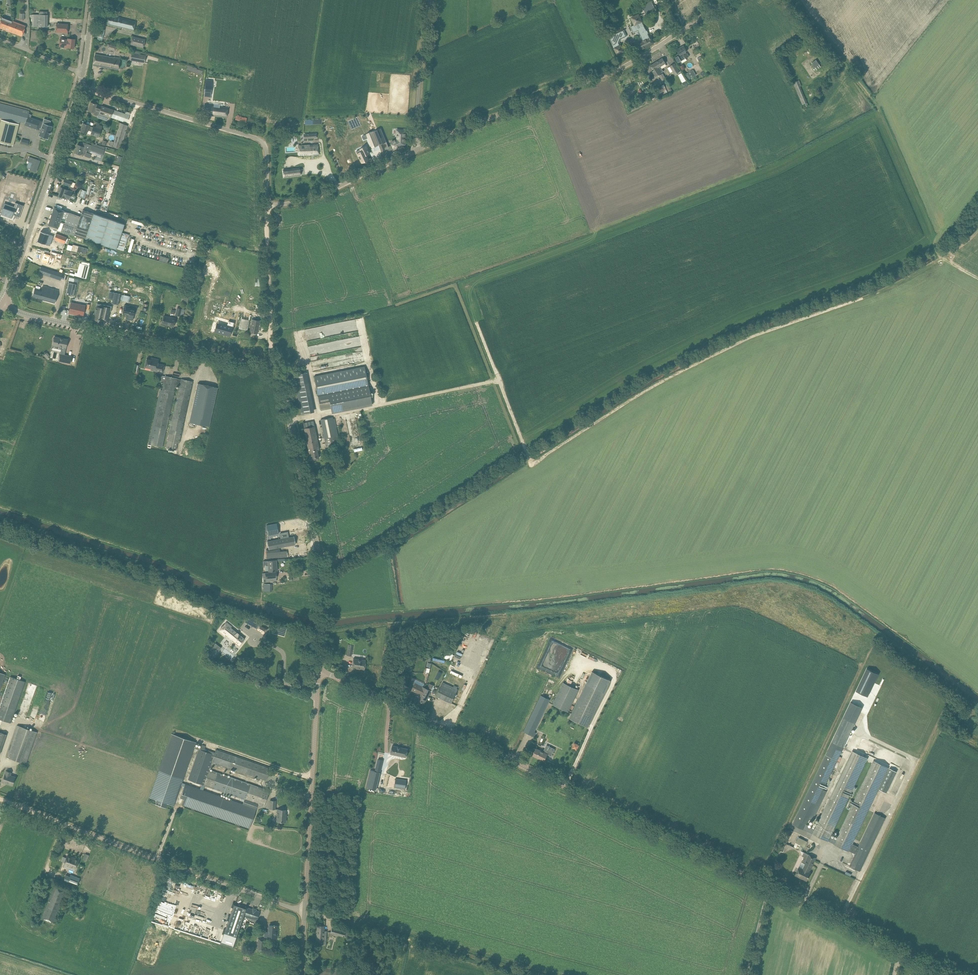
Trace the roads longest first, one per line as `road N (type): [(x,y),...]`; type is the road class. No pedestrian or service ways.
road 1 (unclassified): [(957,974),(319,669)]
road 2 (tertiary): [(319,669),(321,574),(278,376),(4,303)]
road 3 (unclassified): [(417,150),(611,72),(726,0)]
road 4 (unclassified): [(270,203),(260,140),(80,87)]
road 5 (unclassified): [(304,911),(70,826)]
road 6 (tertiary): [(304,911),(319,669)]
road 7 (track): [(304,911),(531,974)]
road 8 (tertiary): [(4,303),(80,87)]
road 9 (track): [(269,369),(270,203)]
road 10 (unclassified): [(270,203),(317,196),(417,150)]
road 11 (unclassified): [(417,150),(431,0)]

